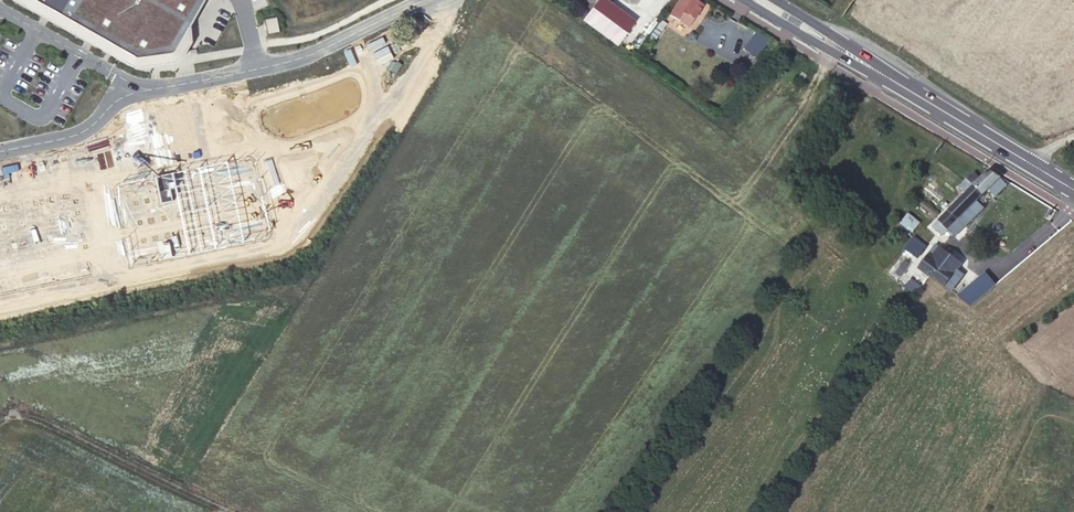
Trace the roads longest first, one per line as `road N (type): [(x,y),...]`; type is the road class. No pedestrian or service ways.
road 1 (primary): [(760,0),(1027,162)]
road 2 (unclassified): [(254,70),(130,95),(81,134),(0,152)]
road 3 (unclassified): [(423,0),(307,57),(254,70)]

